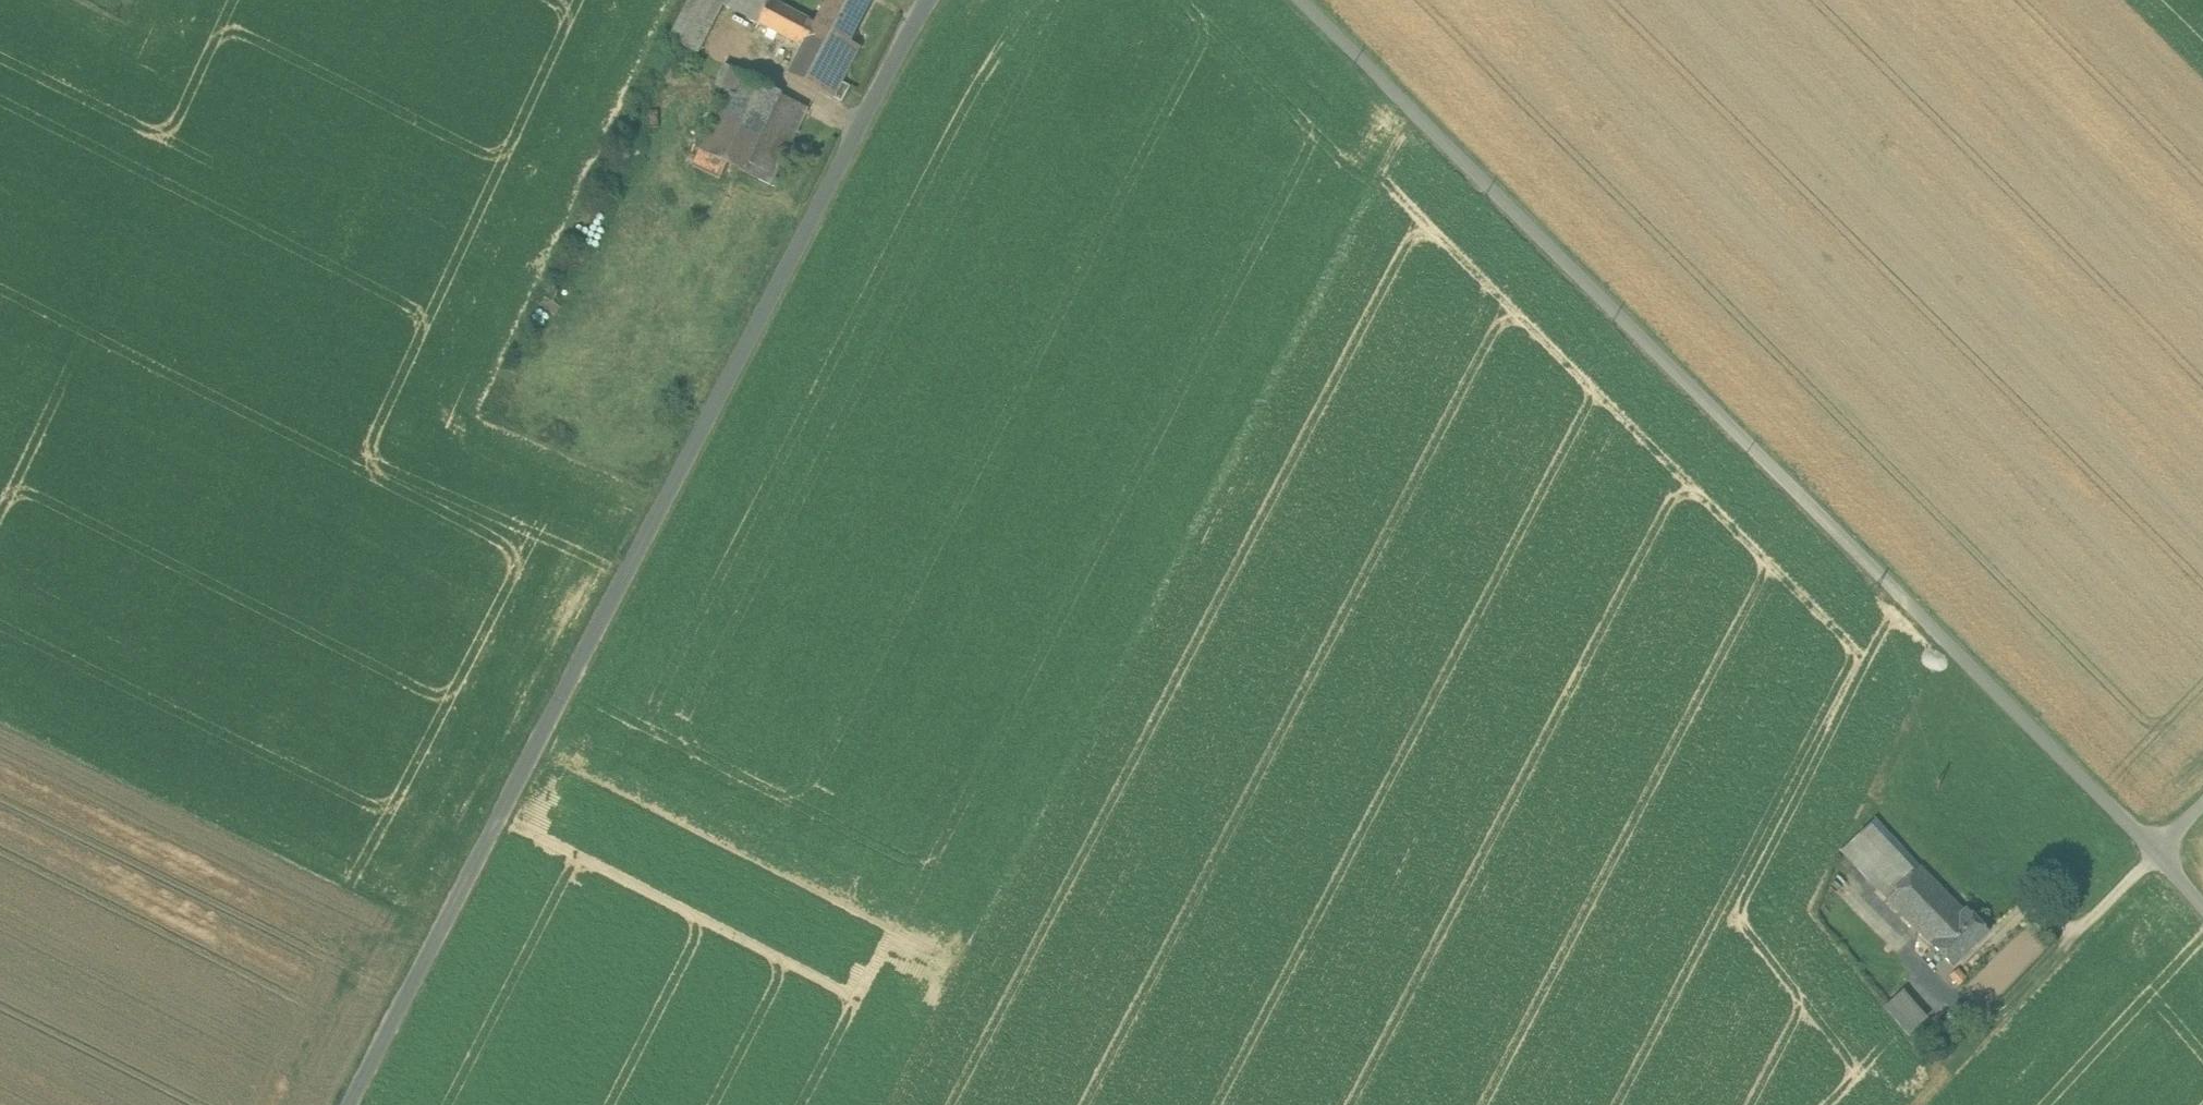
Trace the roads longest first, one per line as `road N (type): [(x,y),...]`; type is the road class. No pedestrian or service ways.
road 1 (unclassified): [(930,0),(349,1104)]
road 2 (unclassified): [(2158,850),(1297,0)]
road 3 (track): [(1918,1104),(2158,850)]

